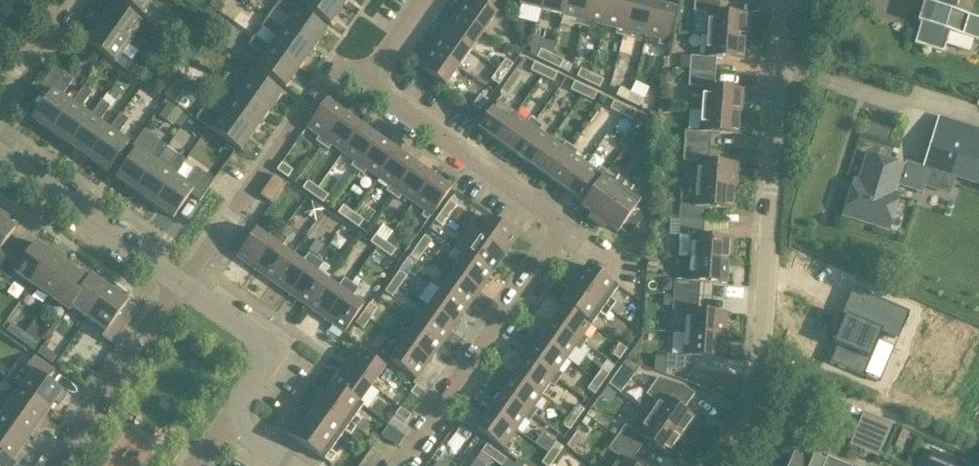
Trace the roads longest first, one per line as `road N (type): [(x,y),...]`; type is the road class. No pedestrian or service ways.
road 1 (residential): [(396,465),(546,258),(554,231),(543,209),(368,81)]
road 2 (residential): [(706,465),(753,394),(781,46),(794,0)]
road 3 (residential): [(368,81),(343,70),(328,77),(182,280)]
road 4 (residential): [(52,465),(182,280)]
road 5 (residential): [(182,280),(0,155)]
road 6 (residential): [(221,429),(269,360),(260,336),(182,280)]

